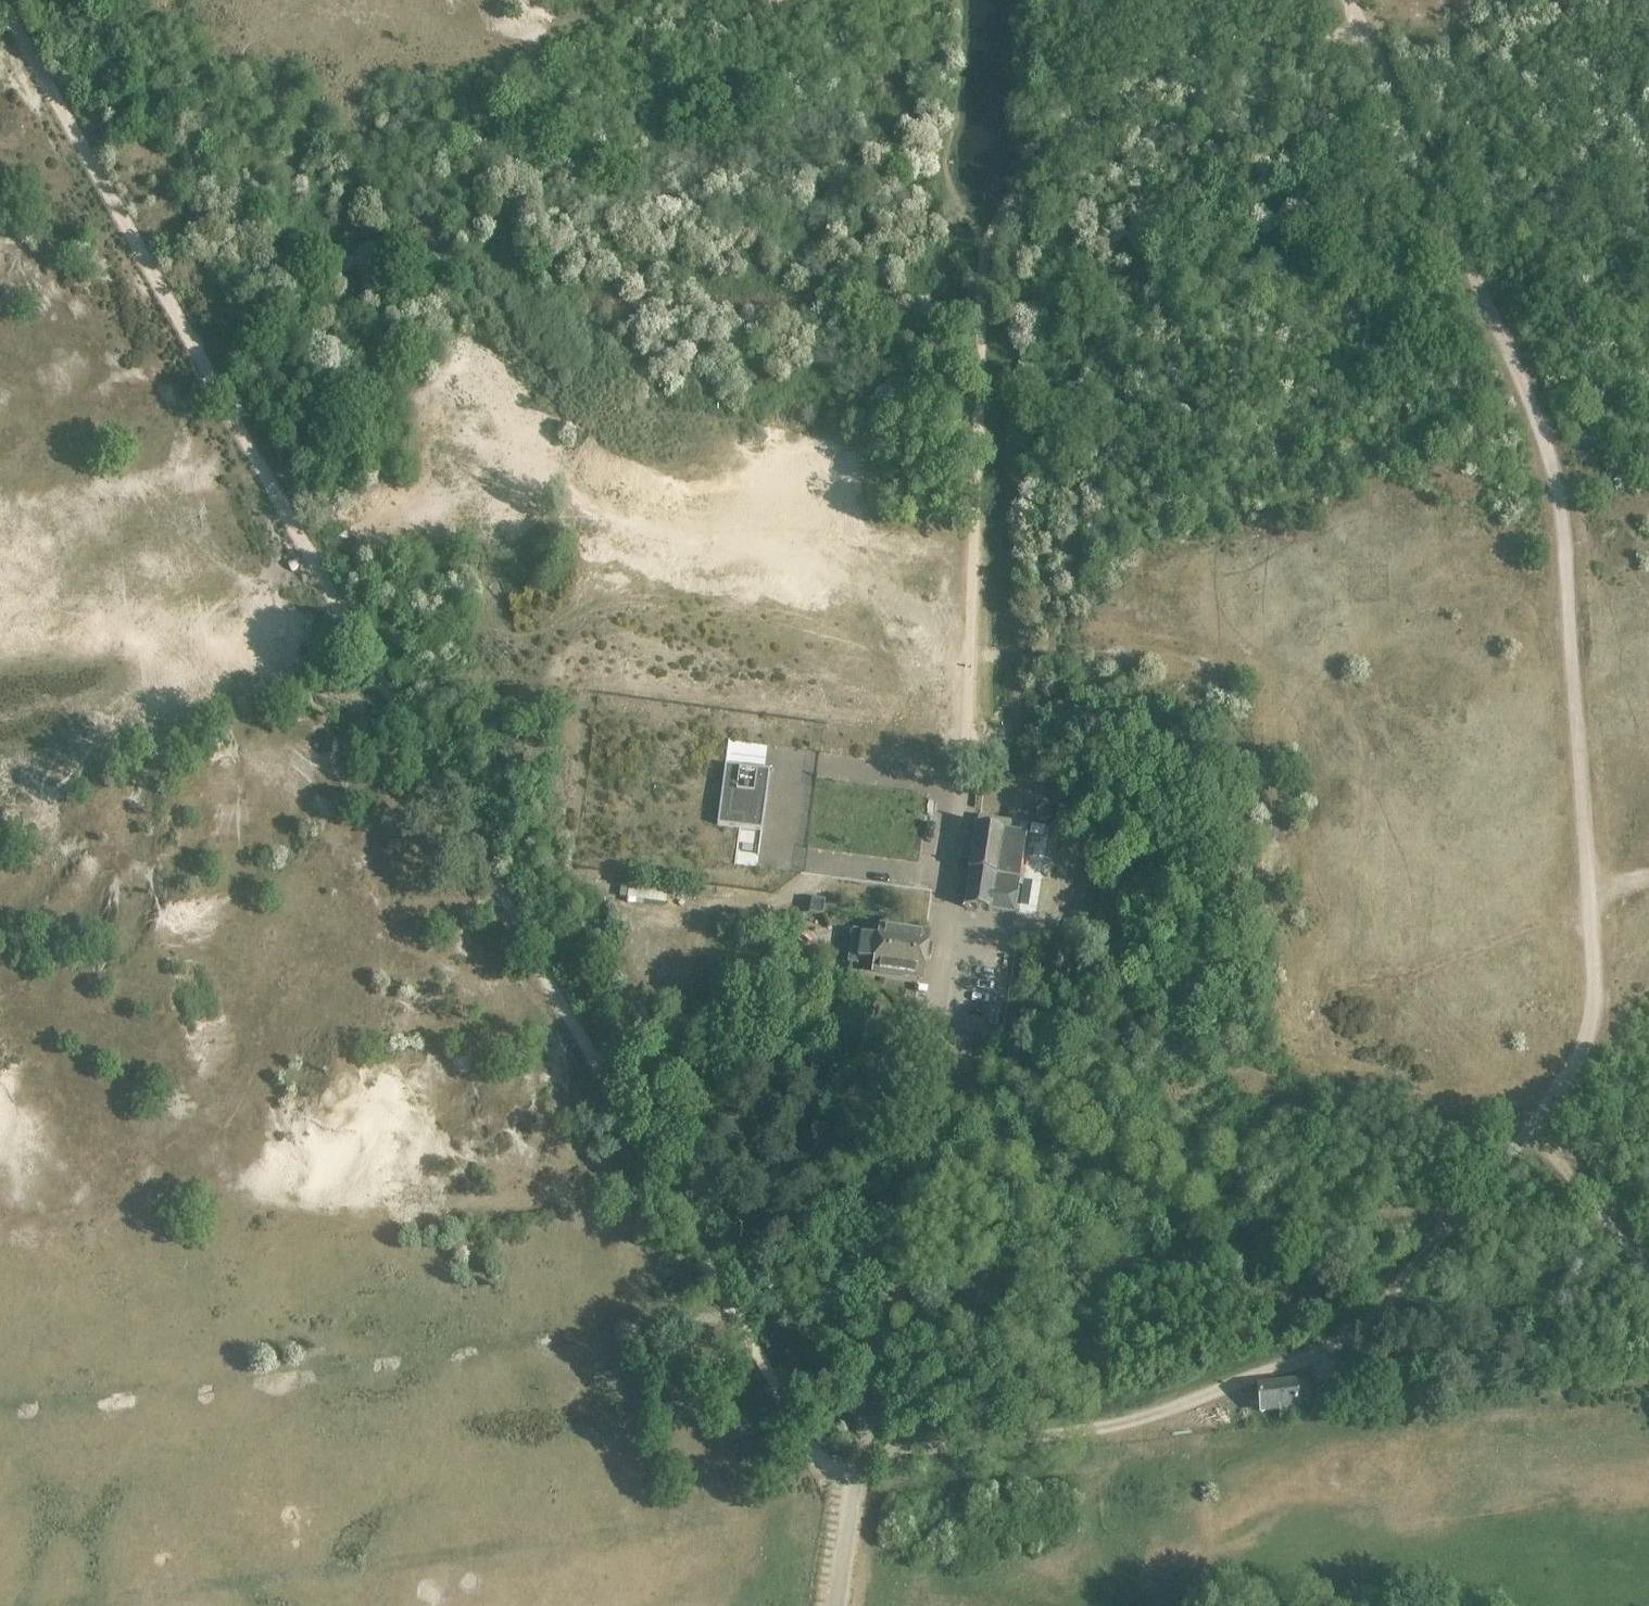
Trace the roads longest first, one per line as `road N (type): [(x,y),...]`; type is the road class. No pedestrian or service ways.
road 1 (track): [(1536,1123),(1573,1074),(1589,1029),(1595,960),(1553,461),(1352,2)]
road 2 (track): [(865,1456),(1116,1429),(1325,1357),(1415,1272),(1536,1123)]

